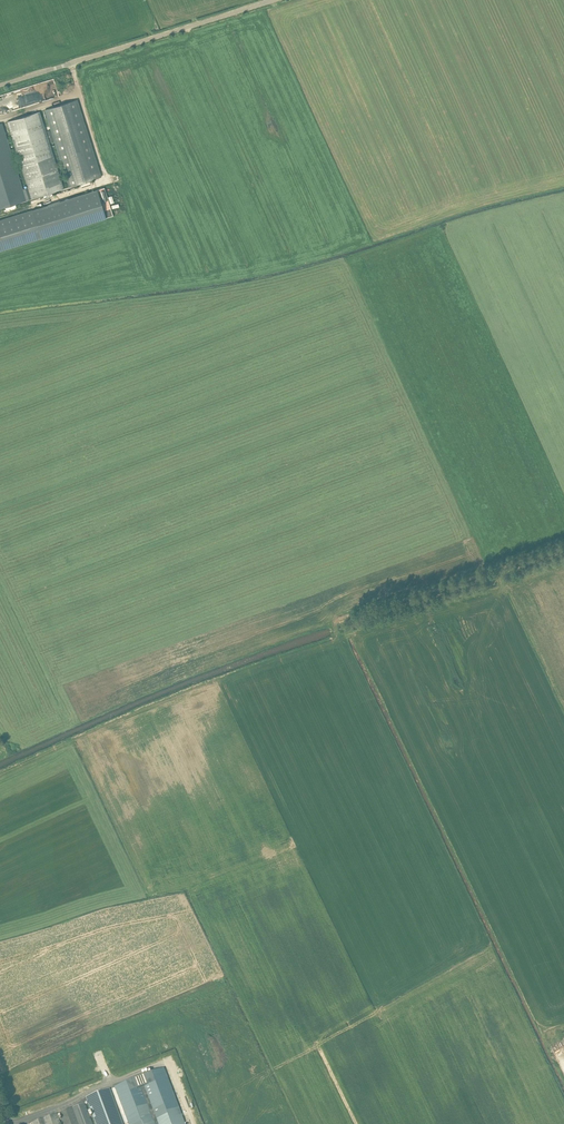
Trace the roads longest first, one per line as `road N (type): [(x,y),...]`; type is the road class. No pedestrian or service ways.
road 1 (unclassified): [(0,86),(275,0)]
road 2 (track): [(338,619),(563,546)]

